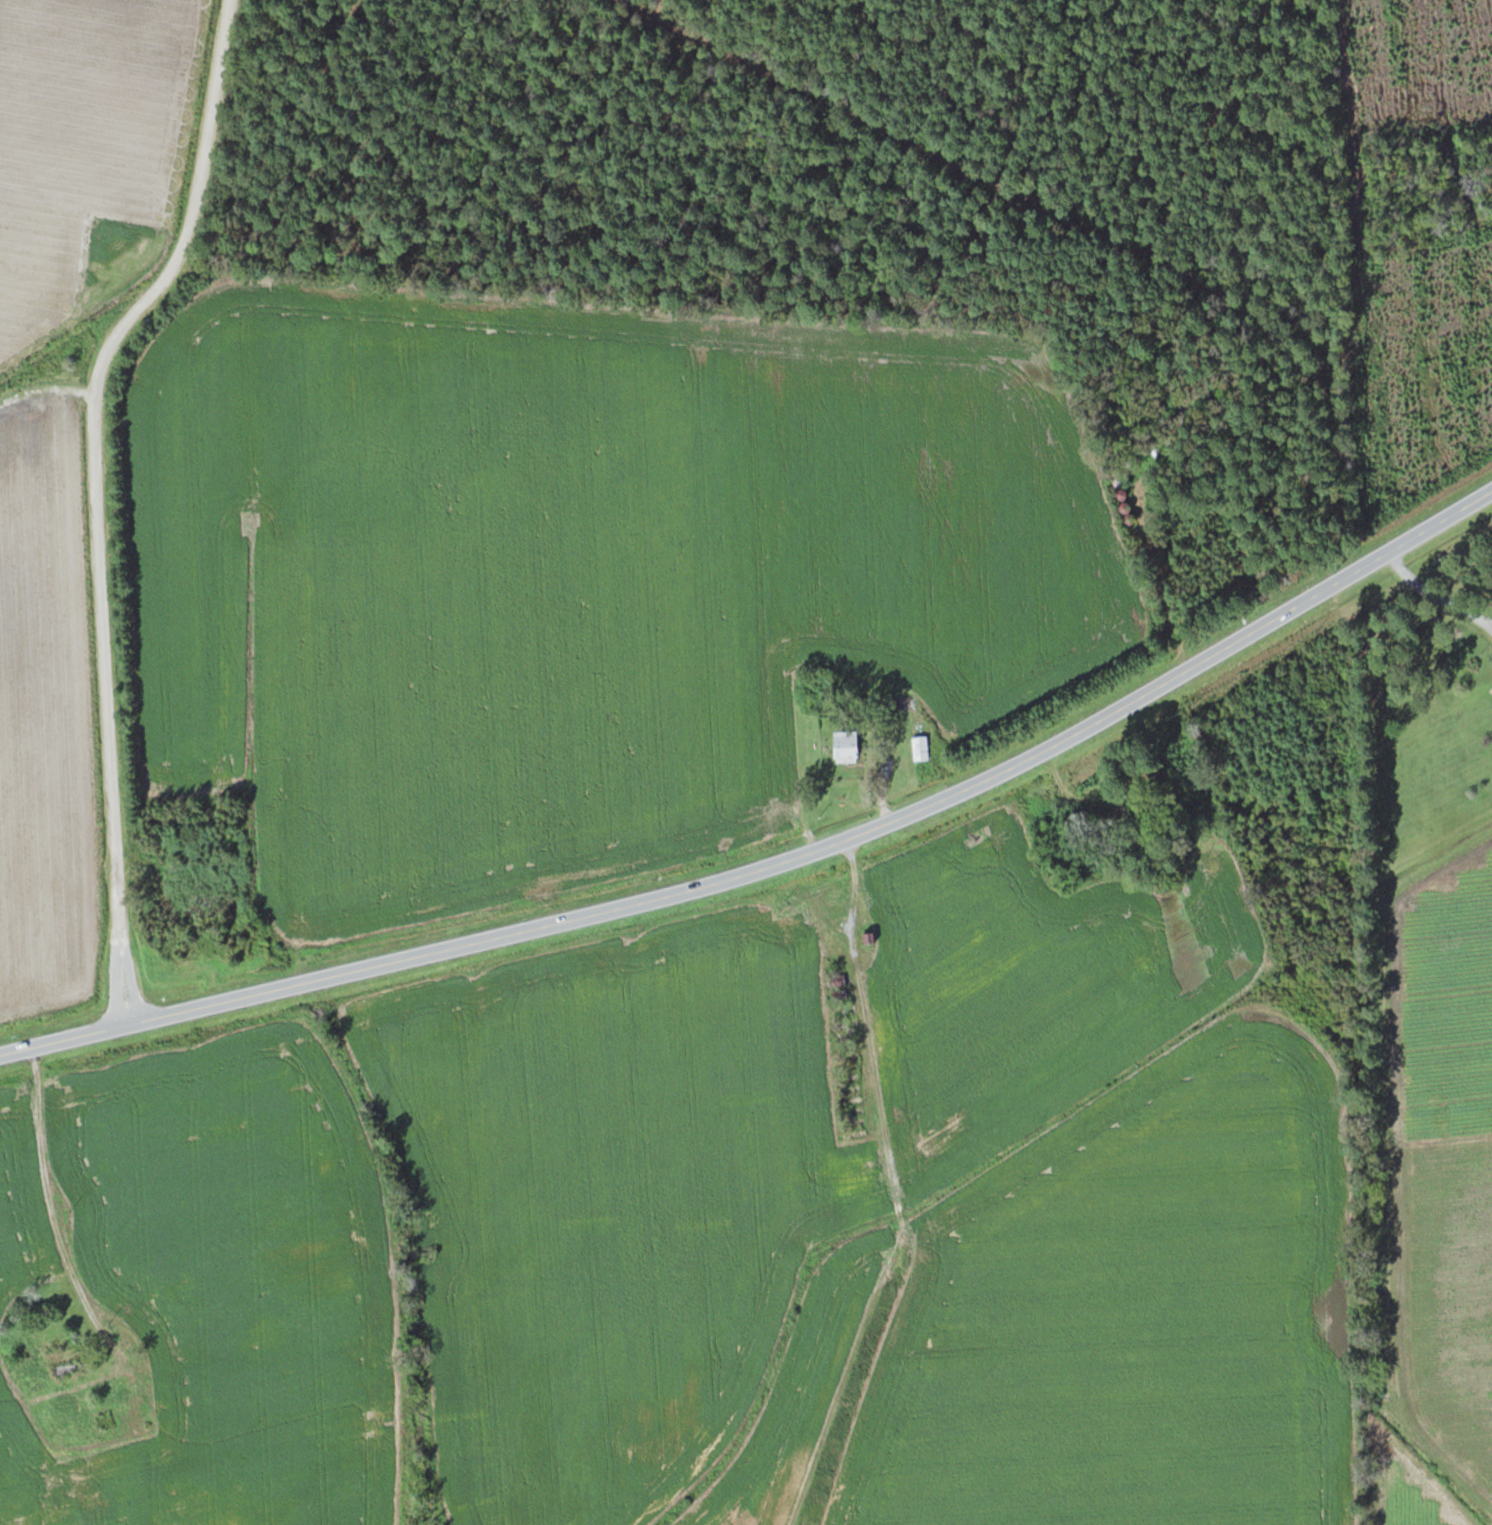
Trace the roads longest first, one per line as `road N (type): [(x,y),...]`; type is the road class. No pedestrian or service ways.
road 1 (primary): [(0,1055),(636,903),(854,837),(1063,740),(1491,489)]
road 2 (residential): [(123,1027),(91,399),(108,349),(169,274),(189,231),(229,0)]

